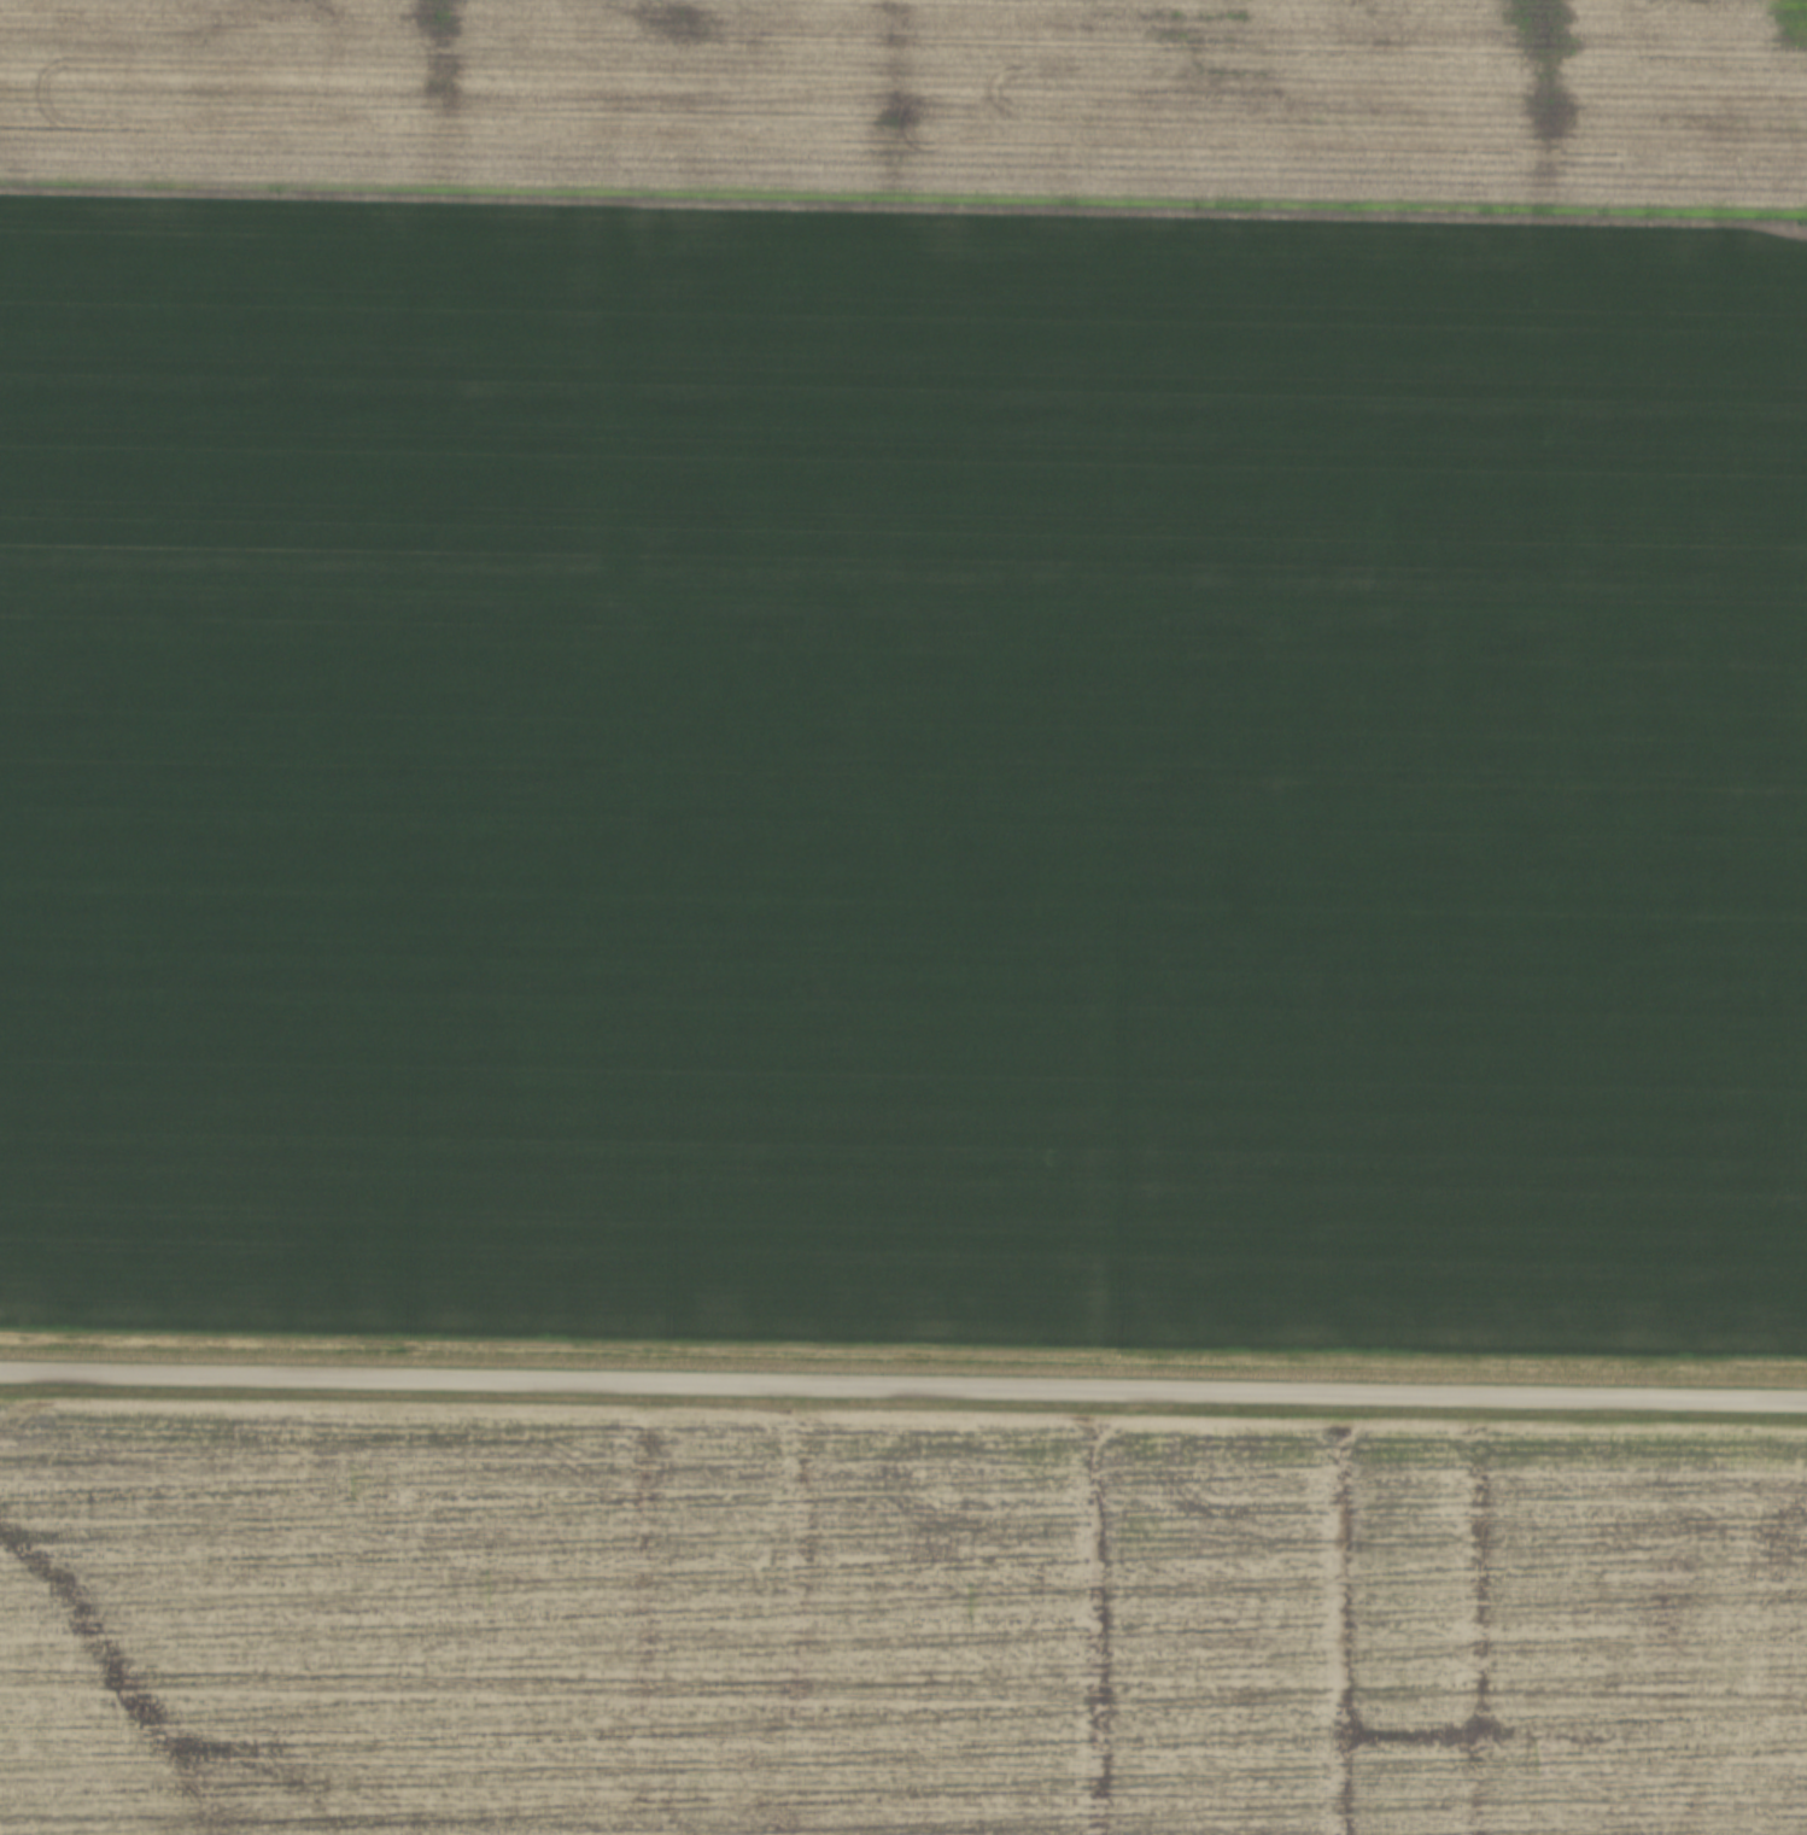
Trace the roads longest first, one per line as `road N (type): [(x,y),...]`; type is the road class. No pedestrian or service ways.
road 1 (residential): [(0,1372),(1806,1405)]

